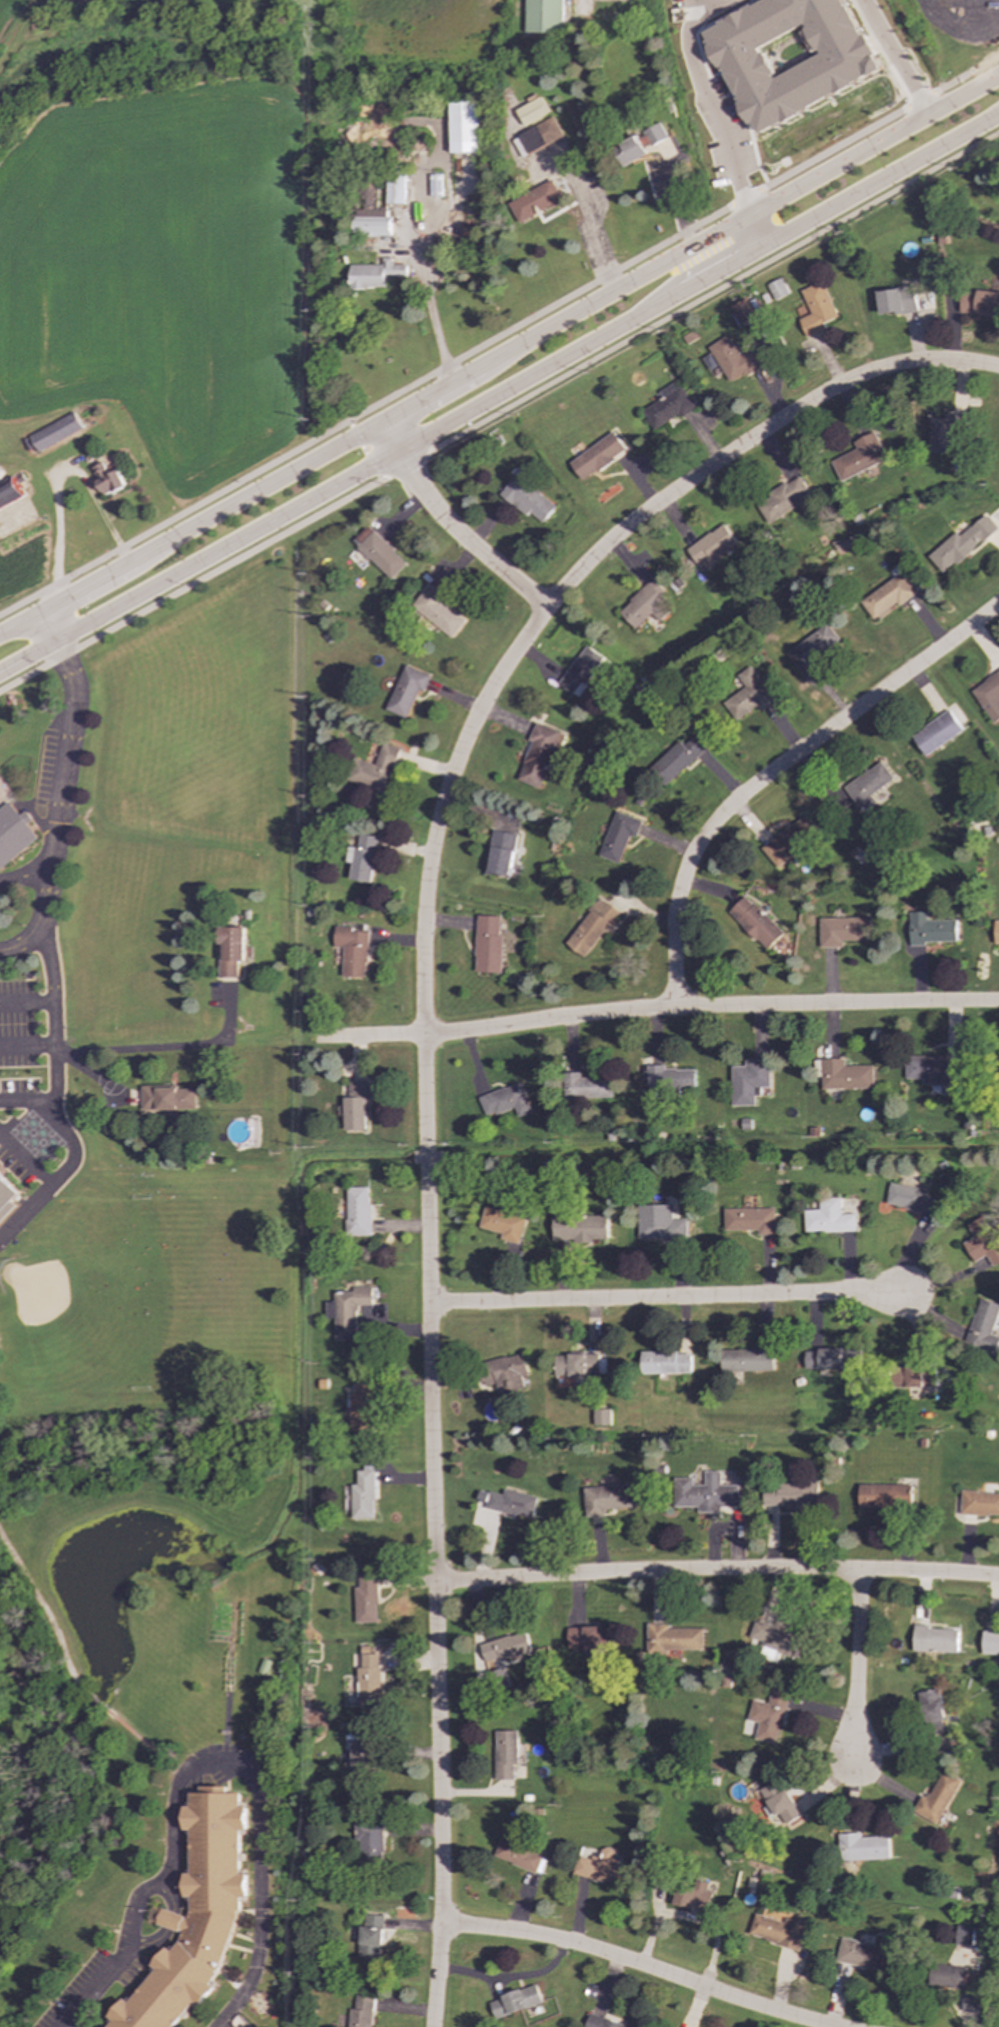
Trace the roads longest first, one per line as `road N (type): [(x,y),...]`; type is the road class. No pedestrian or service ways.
road 1 (residential): [(998,369),(928,362),(865,374),(698,474),(633,521),(561,591),(487,695),(462,745),(432,844),(421,943),(442,1844),(433,2026)]
road 2 (secondary): [(0,670),(998,113)]
road 3 (secondary): [(749,214),(0,631)]
road 4 (residential): [(998,1003),(675,1007),(448,1034),(314,1039)]
road 5 (residential): [(436,1582),(752,1570),(998,1577)]
road 6 (residential): [(675,1007),(676,905),(690,856),(718,818),(998,604)]
road 7 (residential): [(429,1303),(909,1294)]
road 8 (residential): [(823,2026),(564,1942),(442,1924)]
road 9 (secondary): [(998,73),(749,214)]
road 10 (residential): [(381,422),(433,508),(547,608)]
road 11 (residential): [(860,1570),(854,1758)]

